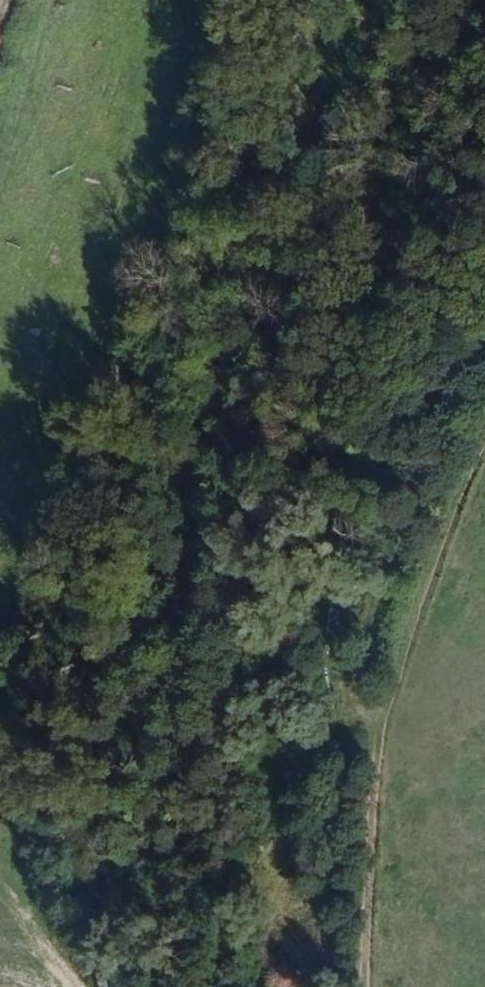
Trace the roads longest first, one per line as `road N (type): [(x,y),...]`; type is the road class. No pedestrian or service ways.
road 1 (track): [(0,860),(97,986)]

